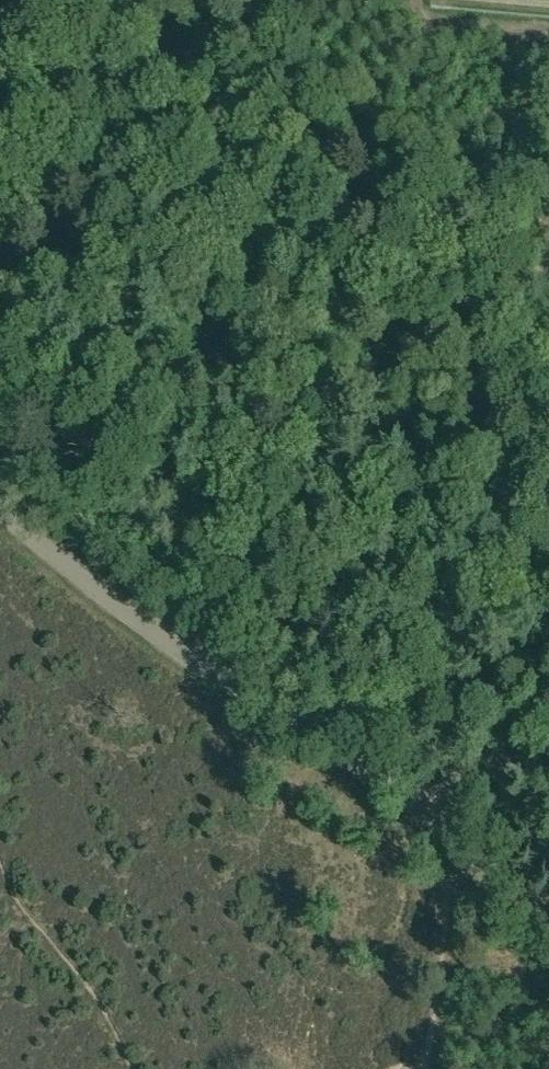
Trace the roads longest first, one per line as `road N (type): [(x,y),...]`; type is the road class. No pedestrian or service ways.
road 1 (unclassified): [(409,802),(116,604),(0,506)]
road 2 (unclassified): [(409,802),(548,923)]
road 3 (unclassified): [(548,770),(427,787),(409,802)]

